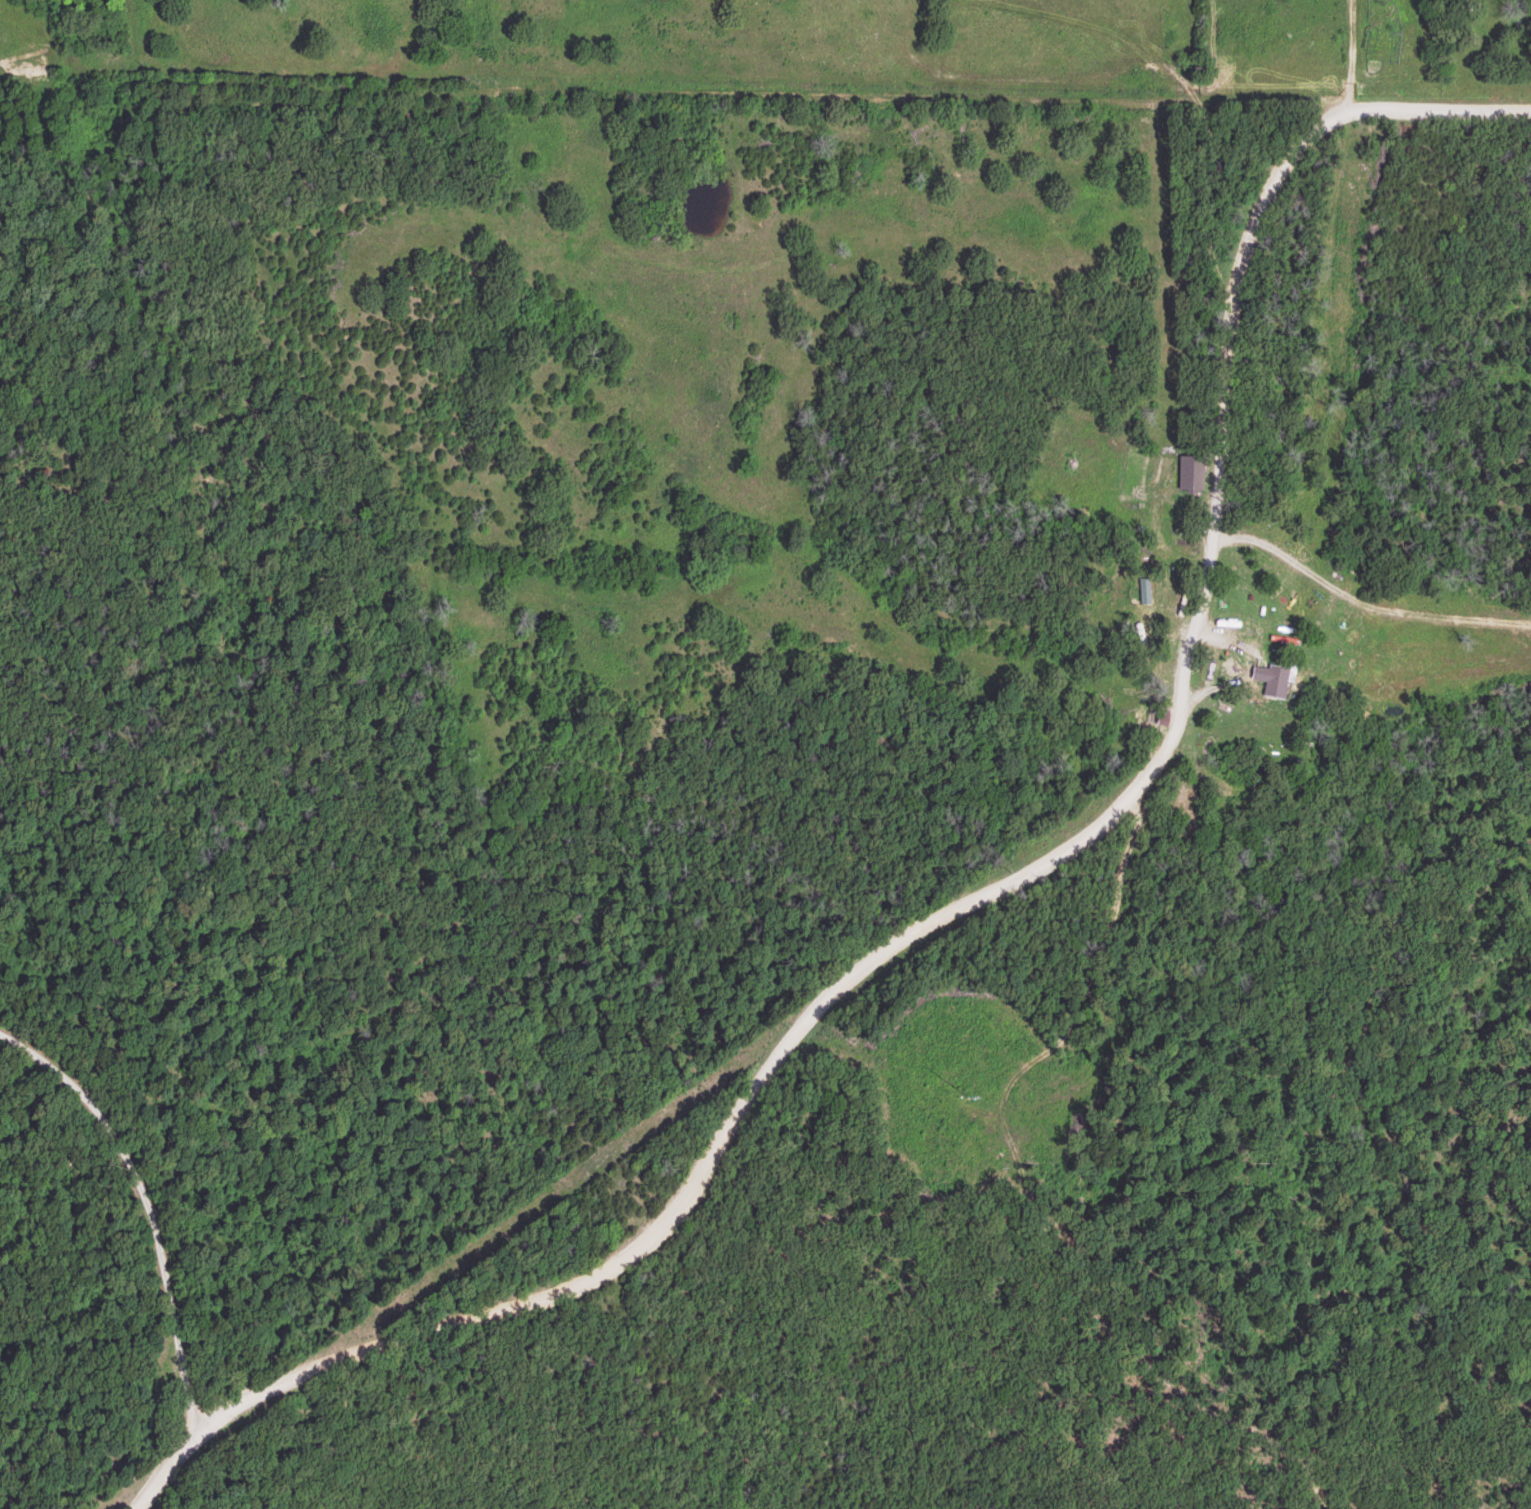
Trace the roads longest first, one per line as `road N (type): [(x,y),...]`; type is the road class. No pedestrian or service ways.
road 1 (residential): [(1530,112),(1389,111),(1308,127),(1244,231),(1220,356),(1208,550),(1176,675),(1180,721),(1155,765),(1092,830),(852,969),(790,1036),(741,1100),(680,1206),(635,1251),(534,1299),(309,1370),(197,1426)]
road 2 (residential): [(197,1426),(150,1208),(80,1094),(0,1035)]

